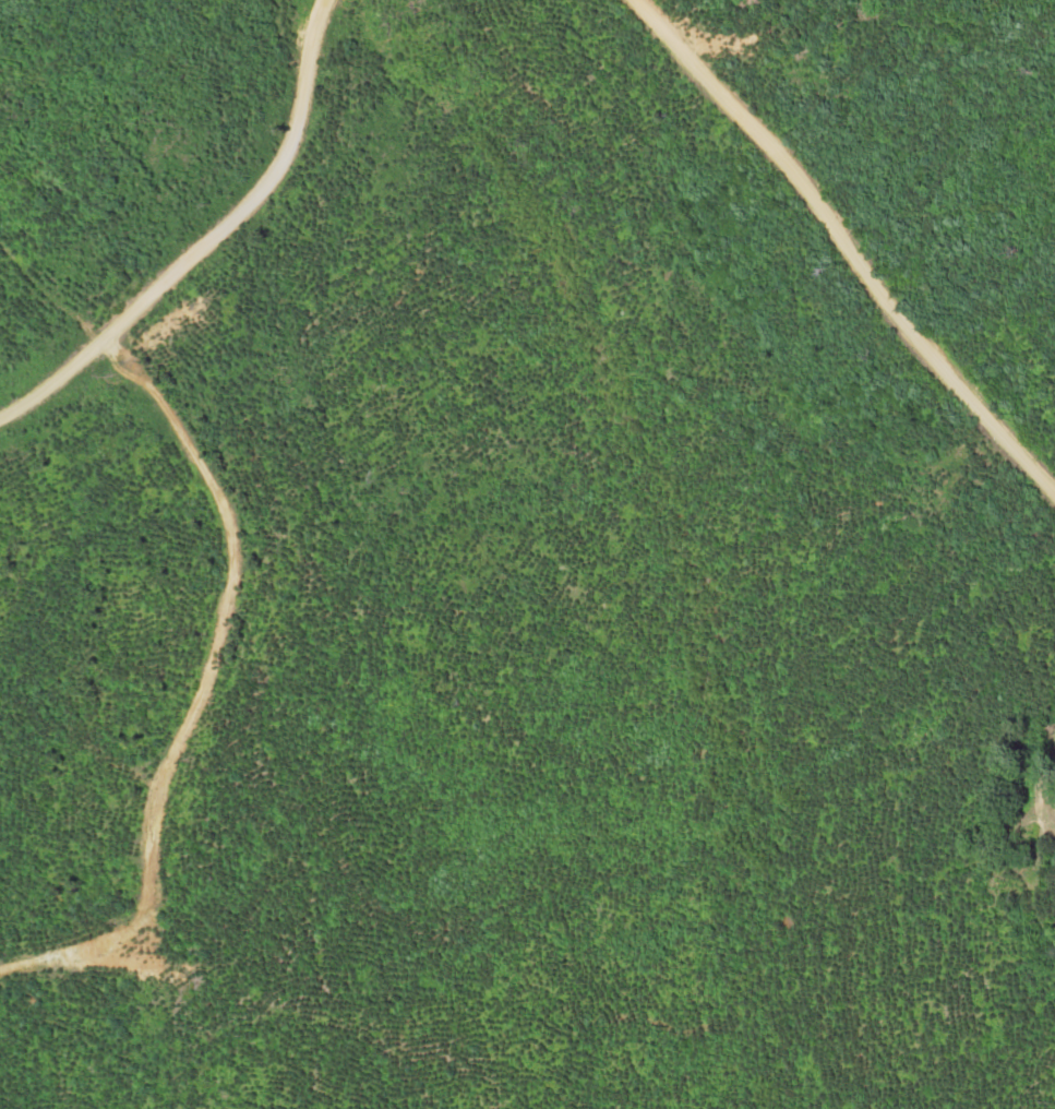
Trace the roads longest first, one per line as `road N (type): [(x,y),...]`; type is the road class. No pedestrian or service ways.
road 1 (residential): [(1054,496),(903,318),(756,115),(646,0)]
road 2 (residential): [(322,0),(305,40),(302,103),(288,150),(242,211),(0,422)]

